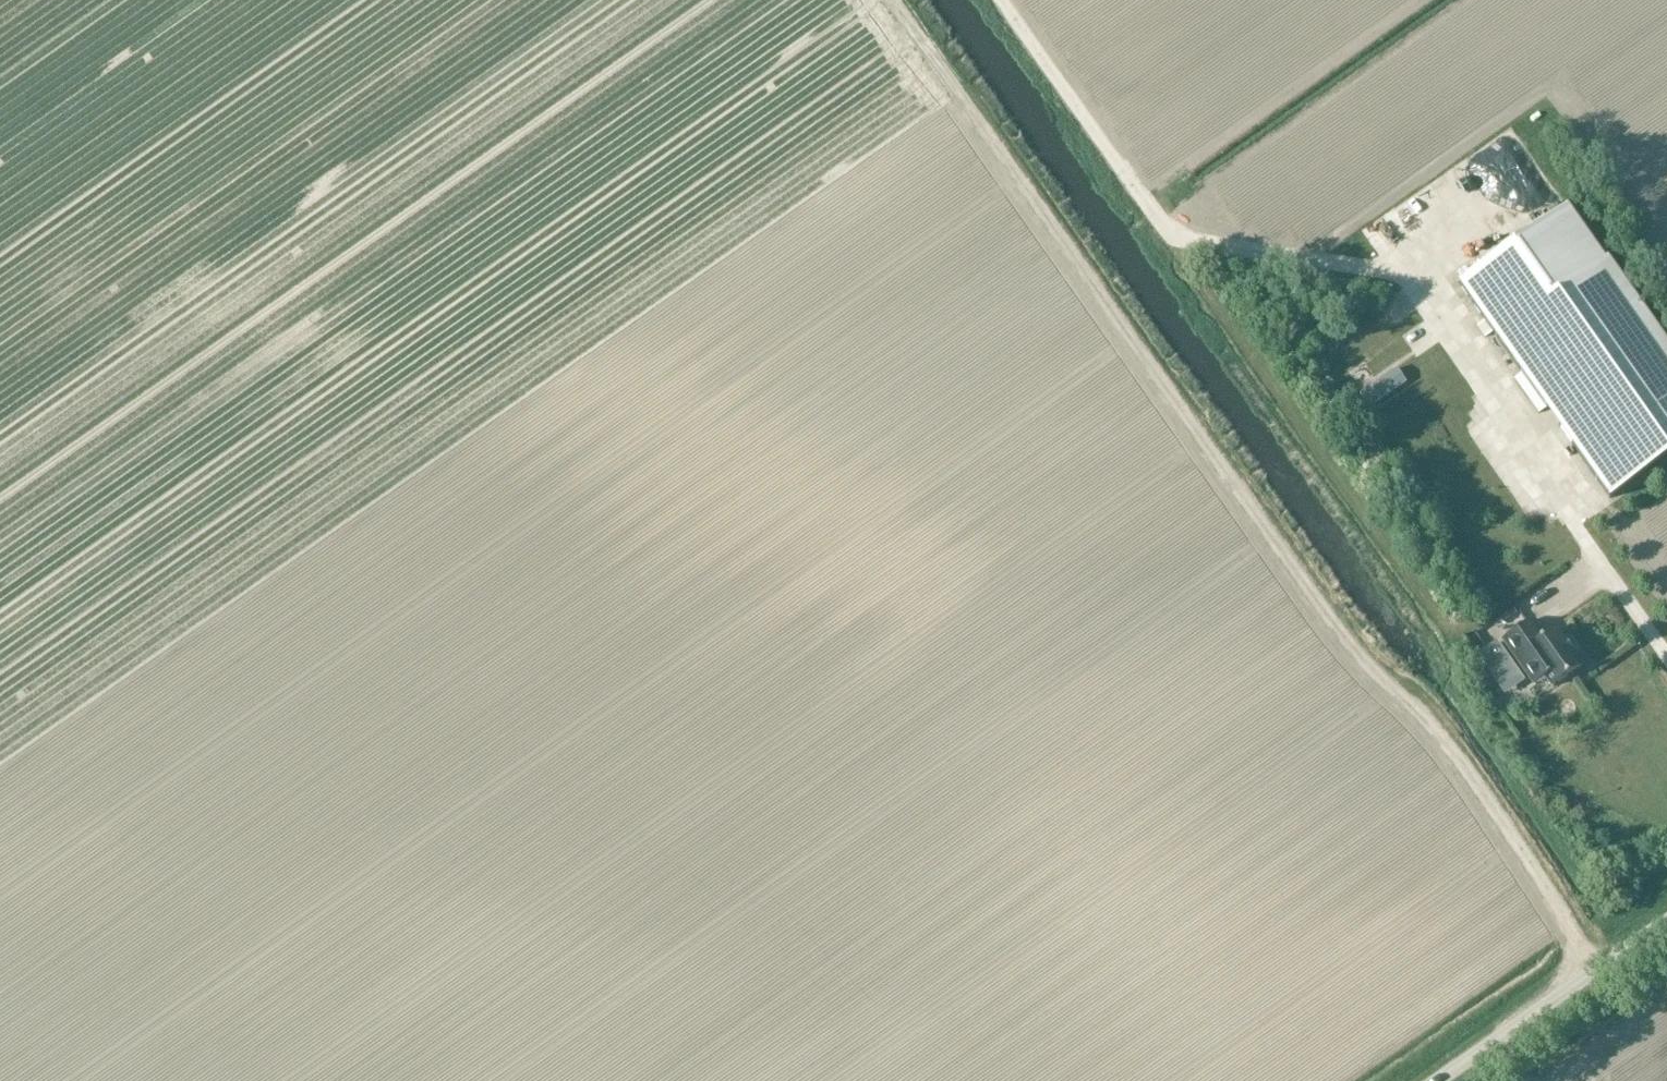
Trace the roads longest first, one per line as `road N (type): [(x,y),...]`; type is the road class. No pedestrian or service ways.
road 1 (unclassified): [(1442,1080),(1666,924)]

